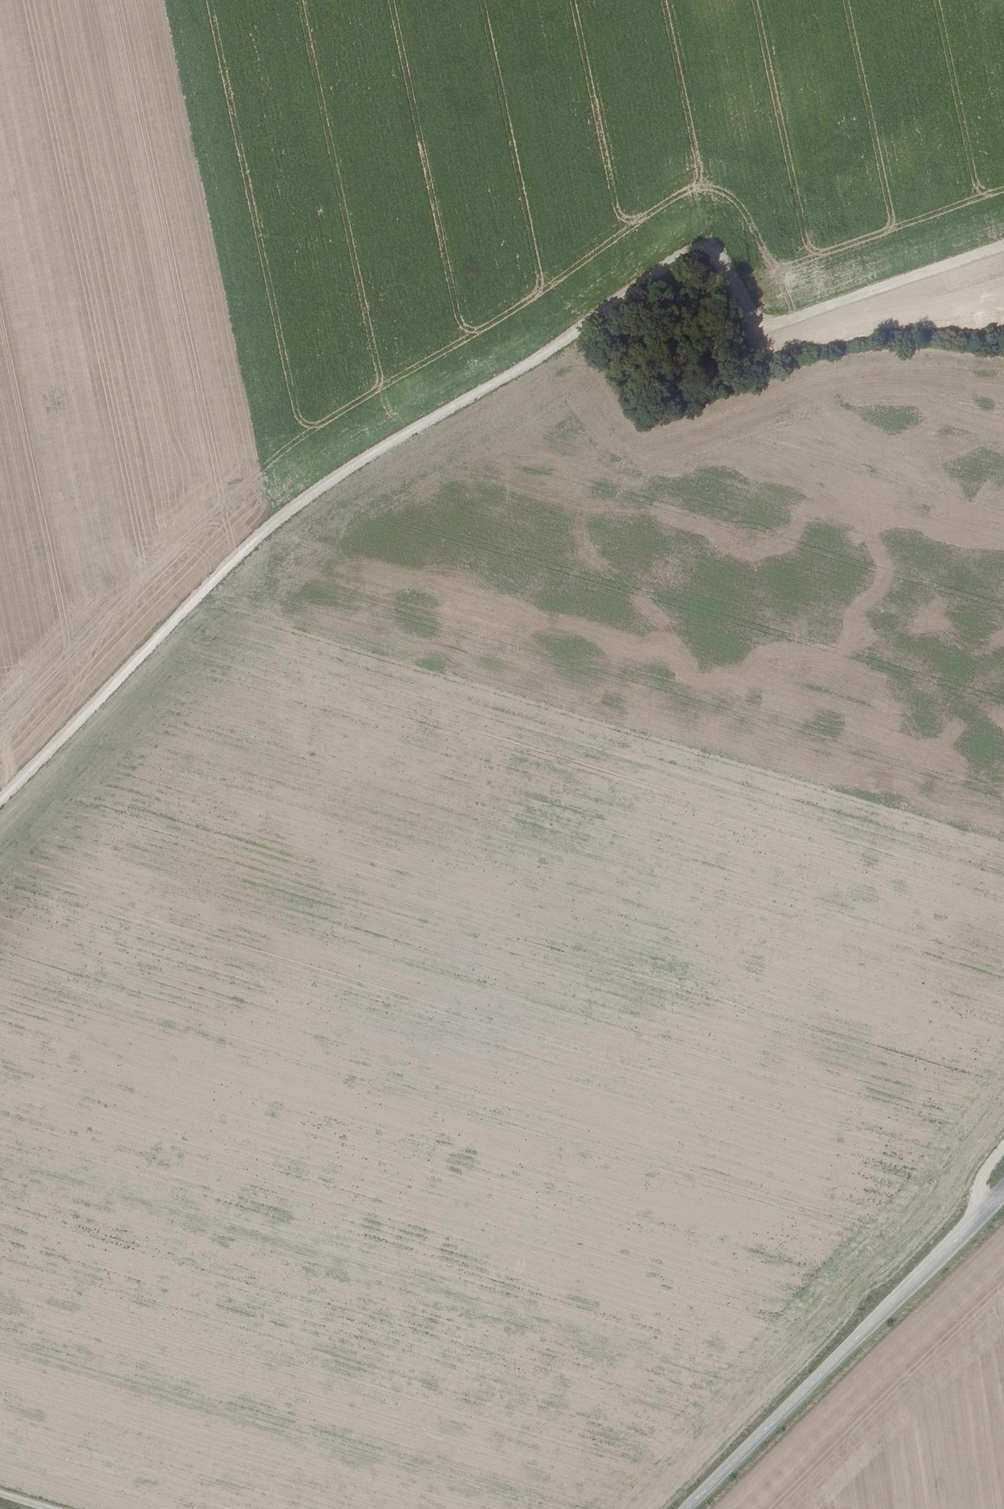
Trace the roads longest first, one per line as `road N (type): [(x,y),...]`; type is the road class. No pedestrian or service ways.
road 1 (track): [(0,797),(228,567),(326,483),(694,248),(714,250),(748,311),(767,323),(1003,251)]
road 2 (tertiary): [(687,1508),(1003,1188)]

